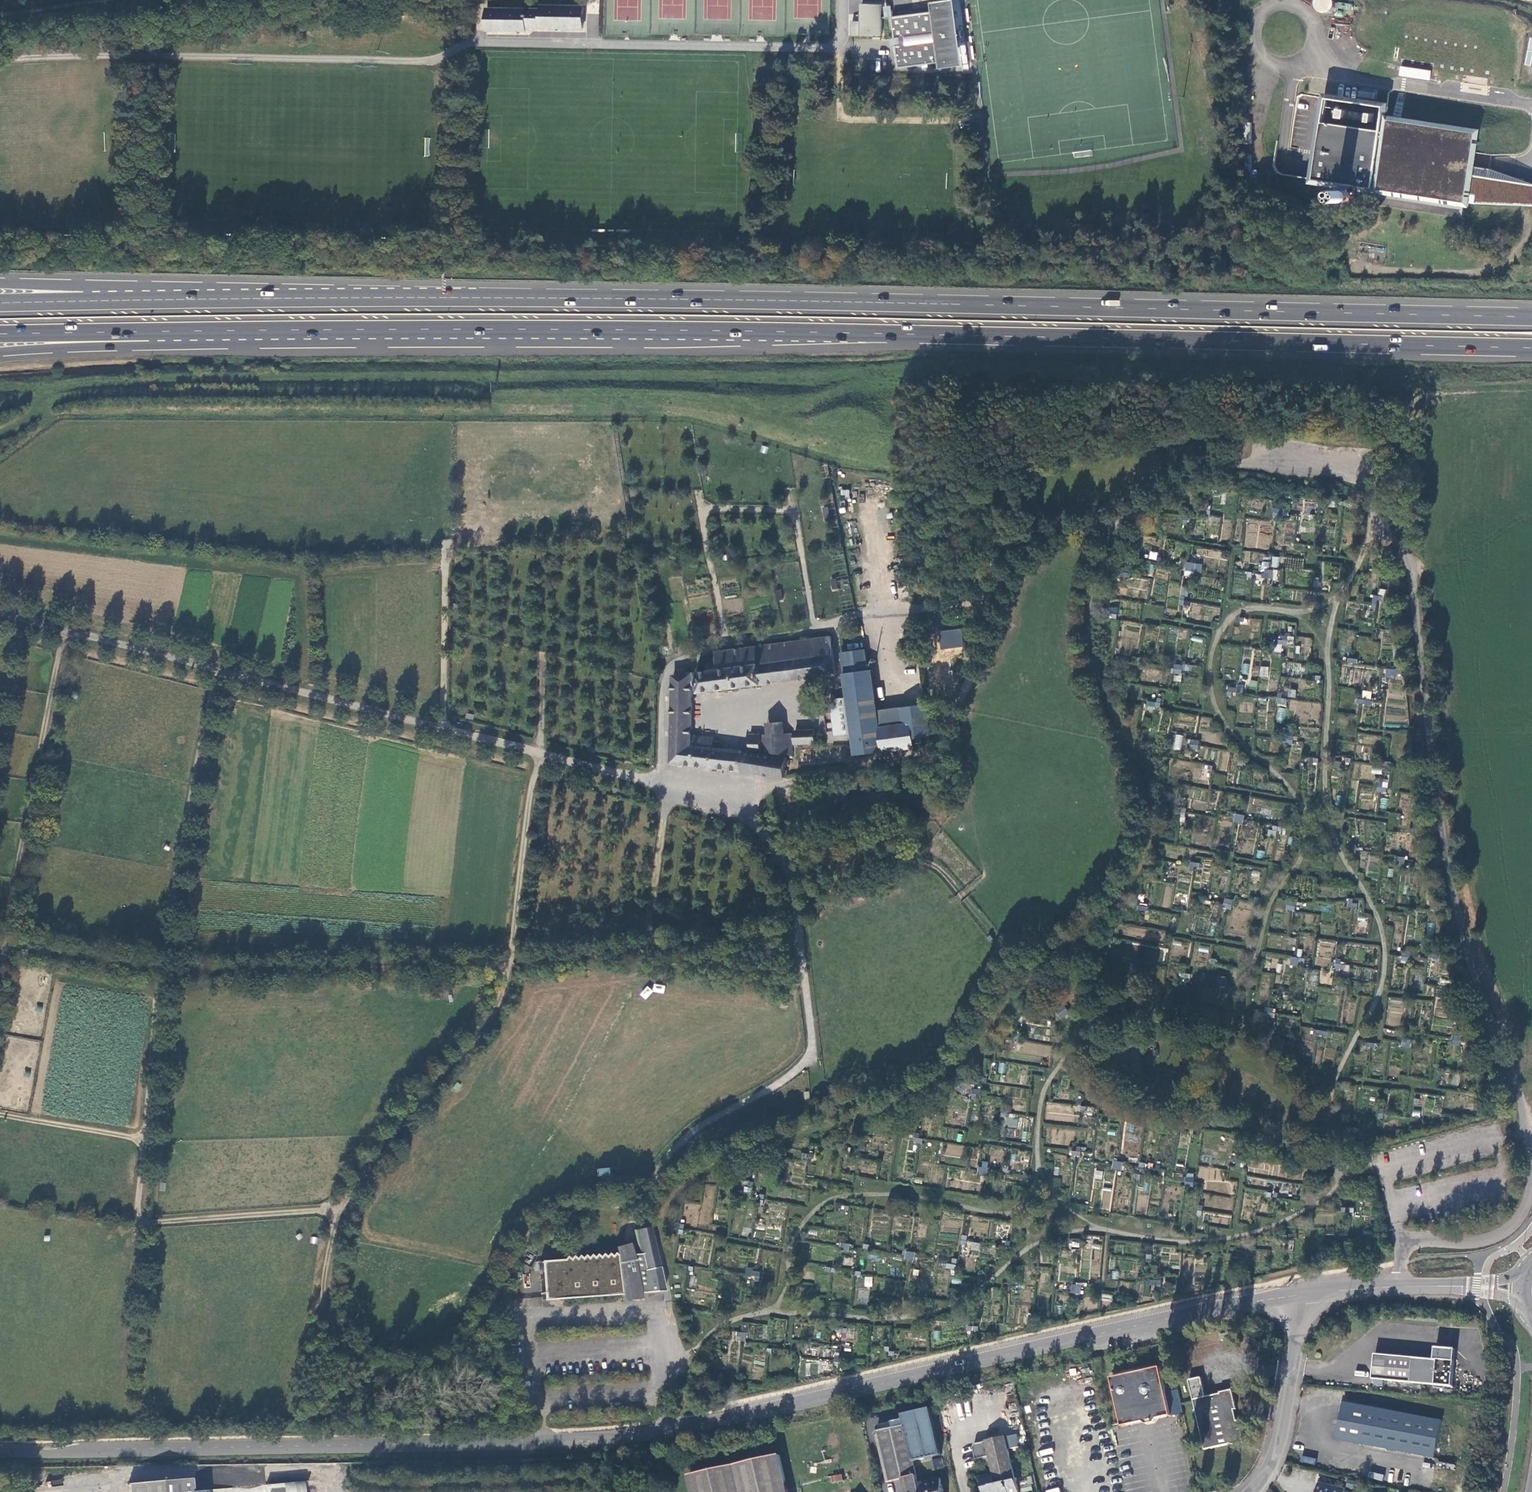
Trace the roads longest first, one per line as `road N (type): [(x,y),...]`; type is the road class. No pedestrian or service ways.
road 1 (trunk): [(1531,316),(753,299),(107,300)]
road 2 (trunk): [(185,331),(861,333),(1531,348)]
road 3 (unclassified): [(0,1451),(328,1447),(669,1428),(1308,1294)]
road 4 (track): [(645,1208),(562,1210),(532,1231),(473,1336),(435,1370),(369,1374),(340,1357),(324,1328),(323,1284),(339,1209),(501,997),(534,770),(551,756)]
road 5 (track): [(917,609),(858,610),(816,630),(726,643),(673,666),(663,695),(660,784),(698,792),(755,823),(782,857),(794,884),(813,1044),(789,1077),(709,1119),(673,1150),(645,1208),(656,1230)]
road 6 (track): [(1,947),(190,975),(508,964),(799,927)]
road 7 (track): [(0,434),(62,401),(95,396),(666,399),(787,420)]
road 8 (track): [(655,889),(666,803),(658,799),(660,784),(0,613)]
road 9 (track): [(339,1209),(152,1223),(136,1204),(160,974),(214,685),(228,674)]
road 10 (track): [(698,792),(801,784),(836,759),(924,749),(944,730),(971,680),(1001,585)]
road 11 (track): [(726,643),(701,508),(794,511),(816,630)]
road 12 (track): [(0,952),(64,632)]
road 13 (track): [(794,884),(929,863),(1011,952)]
road 14 (unclassified): [(1308,1294),(1276,1448),(1251,1491)]
road 15 (trunk): [(0,352),(150,345),(185,331)]
road 16 (trunk): [(0,333),(185,331)]
road 17 (track): [(448,552),(442,728)]
road 18 (track): [(0,1115),(142,1139)]
road 19 (unclassified): [(1308,1294),(1448,1287)]

